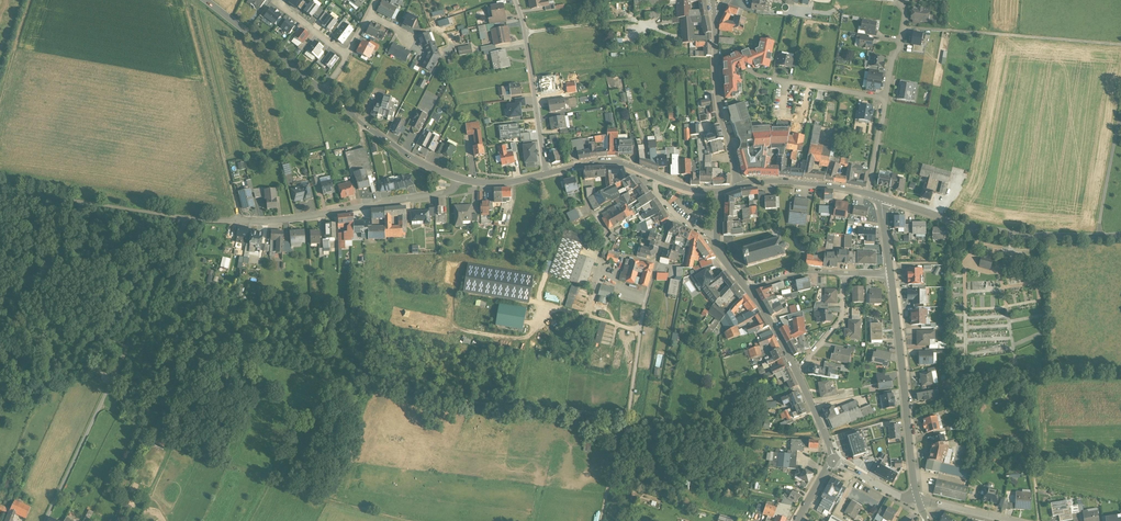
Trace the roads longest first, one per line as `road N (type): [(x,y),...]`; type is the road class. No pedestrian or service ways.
road 1 (track): [(629,415),(484,404),(293,353),(134,337)]
road 2 (residential): [(186,218),(45,520)]
road 3 (track): [(100,407),(239,472),(389,520)]
road 4 (residential): [(457,179),(450,192),(280,221),(186,218)]
road 5 (unclassified): [(1120,236),(1006,234),(881,198)]
road 6 (track): [(186,0),(237,221)]
road 7 (tertiary): [(918,499),(890,276)]
road 8 (residential): [(869,194),(903,26),(899,0)]
road 9 (track): [(640,333),(628,424),(602,520)]
road 10 (unclassified): [(0,186),(186,218)]
road 11 (residential): [(547,174),(614,162),(693,191),(719,191)]
road 12 (residential): [(547,174),(513,0)]
road 13 (tertiary): [(738,186),(716,87),(715,26)]
road 14 (residential): [(322,91),(421,165),(457,179)]
road 15 (residential): [(205,0),(322,91)]
road 16 (track): [(0,293),(127,351)]
road 17 (tertiary): [(869,194),(786,182),(738,186)]
road 18 (residential): [(673,215),(640,333)]

